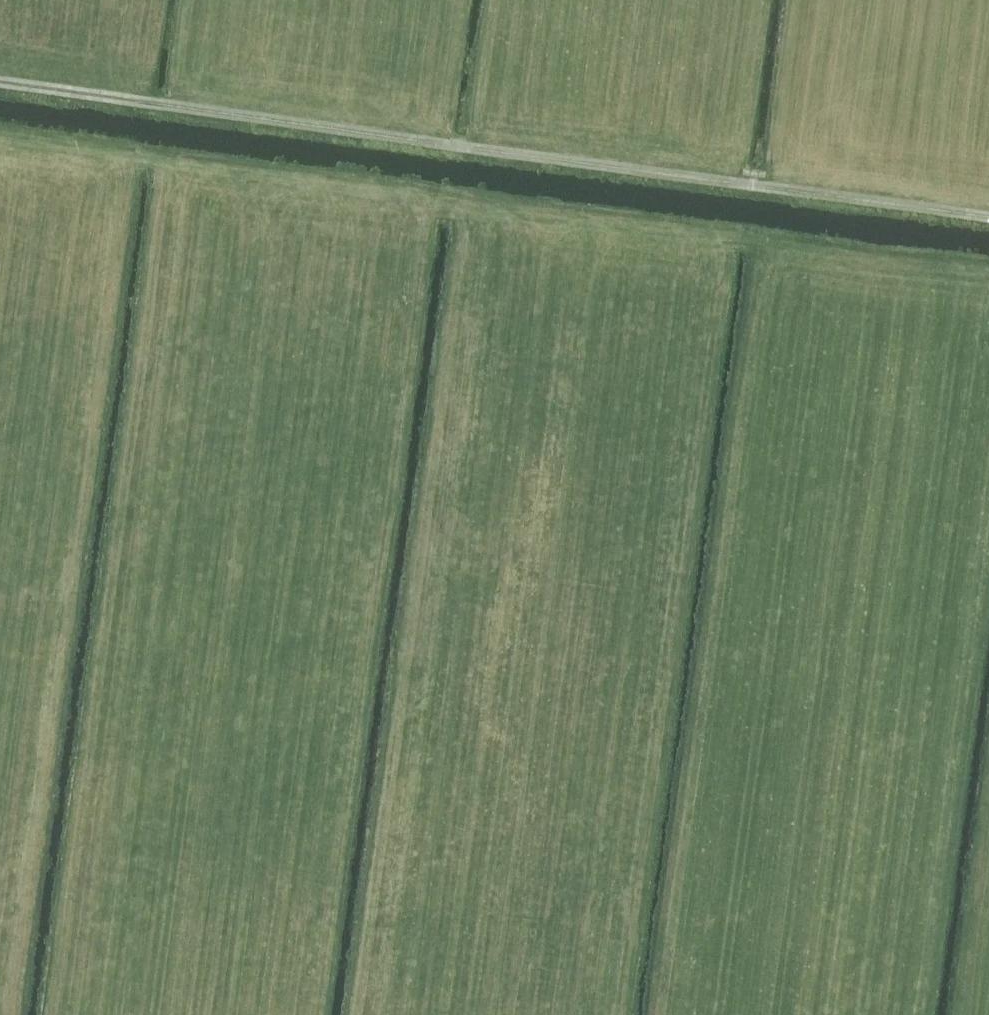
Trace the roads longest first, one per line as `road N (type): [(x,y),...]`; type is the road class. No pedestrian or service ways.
road 1 (track): [(988,216),(0,83)]

